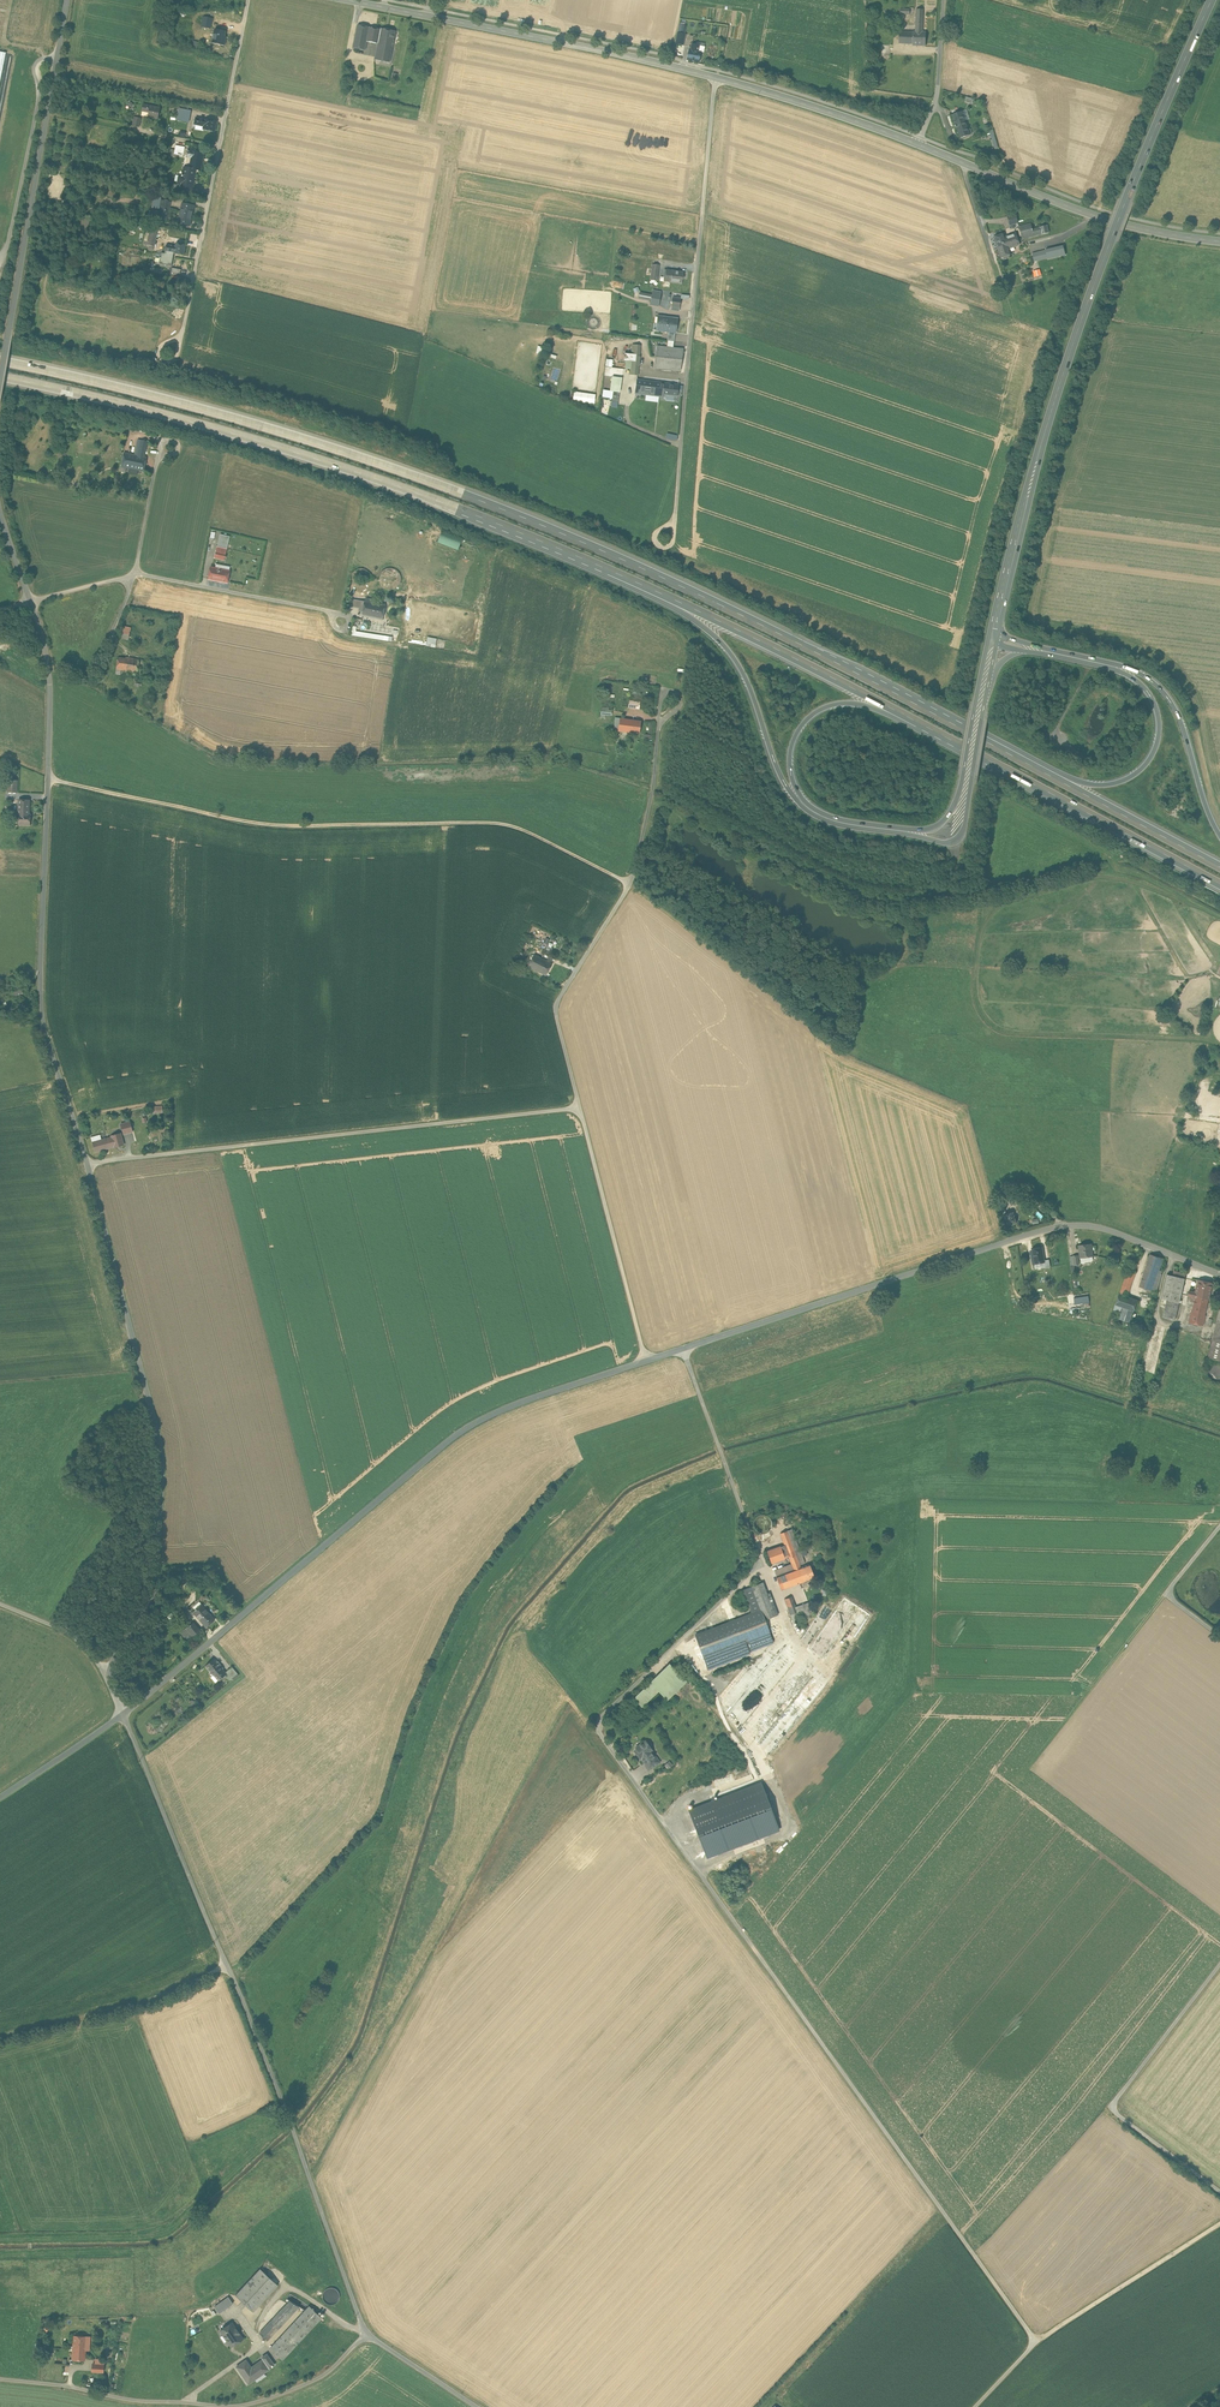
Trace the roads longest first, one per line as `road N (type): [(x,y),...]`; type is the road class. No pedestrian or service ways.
road 1 (residential): [(683,1349),(757,1562),(601,1718),(599,1730),(1038,2341),(975,2406)]
road 2 (unclassified): [(0,513),(47,656),(51,700),(41,1020),(87,1162),(162,1462),(155,1589),(106,1675)]
road 3 (motorway): [(1051,776),(741,615),(504,510),(239,419),(0,361)]
road 4 (motorway): [(0,377),(318,459),(498,524),(685,605)]
road 5 (unclassified): [(647,1361),(554,1006),(630,884),(653,789),(659,711)]
road 6 (primary): [(1212,0),(1060,385),(996,631)]
road 7 (unclassified): [(123,1714),(294,2131),(366,2334)]
road 8 (tertiary): [(647,1361),(466,1428),(123,1714)]
road 9 (track): [(630,884),(504,824),(266,824),(48,779)]
road 10 (track): [(1219,918),(1105,876),(1008,901),(979,939),(975,992),(980,1011),(1003,1031),(1219,1046)]
road 11 (tertiary): [(1219,1274),(1103,1228),(1060,1226),(683,1349)]
road 12 (track): [(580,1108),(87,1162)]
road 13 (unclassified): [(672,524),(716,77)]
road 14 (motorway): [(685,605),(741,671),(783,781),(810,811),(835,823),(953,842)]
road 15 (motorway): [(971,759),(955,809),(931,830),(817,810),(793,779),(800,729),(835,704),(893,709)]
road 16 (track): [(0,2379),(239,2406),(324,2376),(366,2334)]
road 17 (unclassified): [(67,0),(0,382)]
road 18 (motorway): [(893,709),(1219,883)]
road 19 (tertiary): [(355,0),(716,77)]
road 20 (residential): [(248,0),(181,337)]
road 21 (motorway): [(1219,832),(1184,728),(1156,686),(1130,669),(996,631)]
road 22 (motorway): [(1019,651),(1125,675),(1147,691),(1159,717),(1154,754),(1129,778),(1103,785),(1051,776)]
road 23 (tertiary): [(921,144),(1132,226),(1219,241)]
road 24 (residential): [(1219,1965),(1114,2107),(1219,2190)]
road 25 (track): [(630,884),(846,1052)]
road 26 (track): [(188,2403),(259,2347),(246,2324),(279,2291),(290,2287),(366,2334)]
road 27 (track): [(0,2038),(149,2000),(228,1966)]
road 28 (motorway): [(685,605),(893,709)]
road 29 (tertiary): [(716,77),(921,144)]
road 30 (track): [(1219,2224),(1038,2341)]
road 31 (motorway): [(1219,867),(1051,776)]
road 32 (tertiary): [(123,1714),(0,1797)]
road 33 (residential): [(1219,1527),(1170,1593),(1219,1636)]
road 34 (unclassified): [(921,144),(939,93),(946,0)]
road 35 (unclassified): [(477,2406),(366,2334)]
road 36 (unclassified): [(106,1675),(66,1631),(0,1603)]

